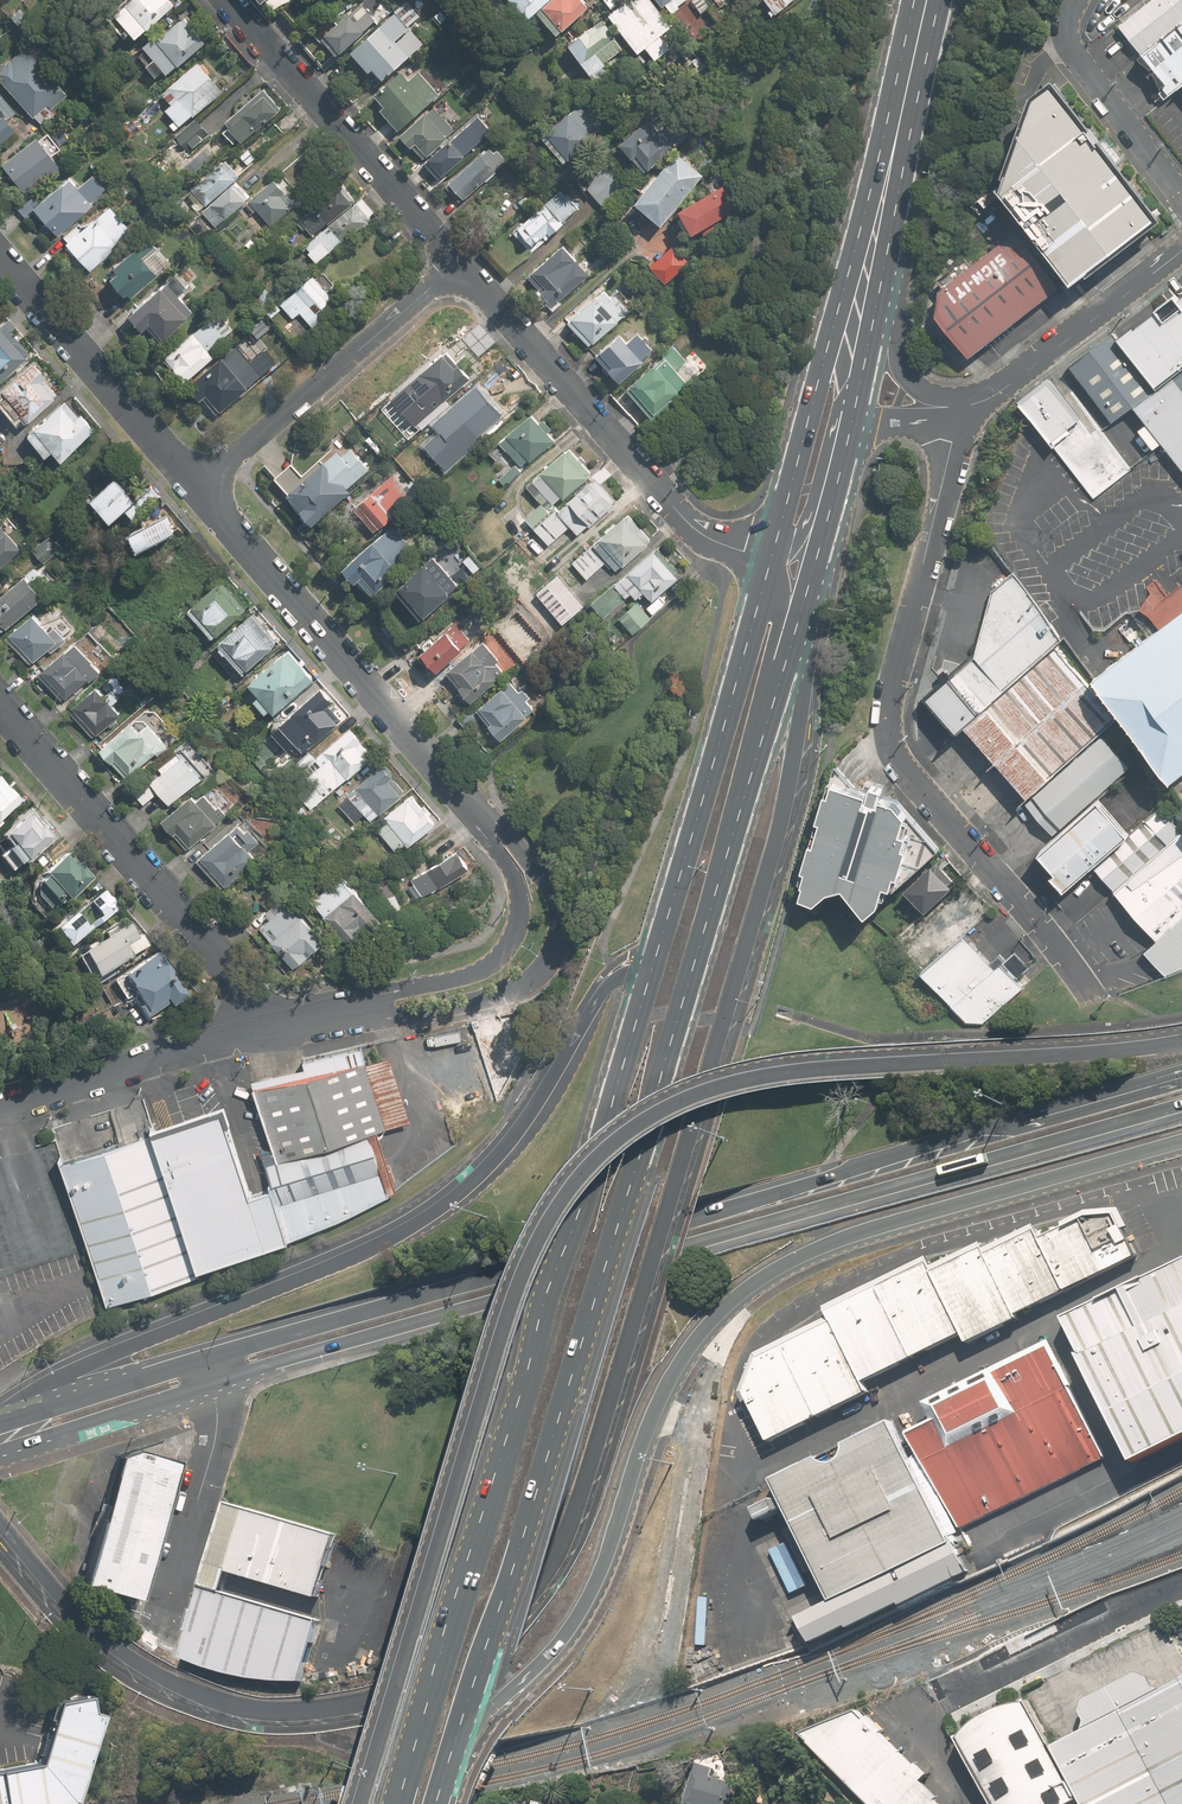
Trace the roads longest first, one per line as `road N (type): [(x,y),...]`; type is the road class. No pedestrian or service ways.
road 1 (primary): [(852,438),(788,803),(583,1480),(557,1552),(528,1600),(486,1644),(426,1680),(356,1703),(255,1711),(198,1696),(132,1663),(87,1628),(0,1529)]
road 2 (primary): [(361,1803),(522,1284),(572,1186),(619,1134),(678,1096),(777,1066),(1181,1041)]
road 3 (primary): [(756,766),(465,1736)]
road 4 (secondary): [(1181,1107),(209,1382)]
road 5 (primary): [(1181,1142),(857,1236),(745,1291),(689,1352),(660,1403),(580,1618),(465,1736)]
road 6 (primary): [(403,1803),(659,942)]
road 7 (primary): [(0,1415),(68,1371),(345,1260),(444,1207),(508,1139),(613,975),(659,942)]
road 8 (secondary): [(202,1361),(992,1131)]
road 9 (unclassified): [(1089,990),(890,738),(890,698),(958,406)]
road 10 (residential): [(477,809),(514,840),(560,901),(564,929),(549,963),(516,991),(486,999),(309,1017)]
road 11 (residential): [(457,265),(697,531),(769,558)]
road 12 (residential): [(198,489),(477,809)]
road 13 (residential): [(277,1026),(0,705)]
road 14 (primary): [(659,942),(769,558)]
road 15 (residential): [(309,1017),(468,977),(504,951),(521,900),(477,809)]
road 16 (residential): [(227,0),(457,265)]
road 17 (residential): [(457,265),(198,489)]
road 18 (primary): [(852,438),(756,766)]
road 19 (primary): [(769,558),(824,362),(873,249)]
road 20 (residential): [(0,260),(198,489)]
road 21 (primary): [(895,143),(904,211),(901,366),(921,391),(958,406)]
road 22 (residential): [(277,1026),(0,1108)]
road 23 (unclassified): [(958,406),(996,394),(1181,250)]
road 24 (unclassified): [(942,1704),(1181,1587)]
road 25 (residential): [(160,1635),(215,1444),(209,1382)]
road 26 (unclassified): [(1181,191),(1073,46),(1075,0)]
road 27 (secondary): [(209,1382),(0,1443)]
road 28 (primary): [(769,558),(785,576),(787,596),(756,766)]
road 29 (secondary): [(0,1431),(202,1361)]
road 30 (secondary): [(992,1131),(1181,1074)]
road 31 (secondary): [(992,1131),(1181,1082)]
road 32 (primary): [(873,249),(855,426)]
road 33 (primary): [(855,426),(829,448),(793,547),(769,558)]
road 34 (primary): [(895,143),(927,0)]

